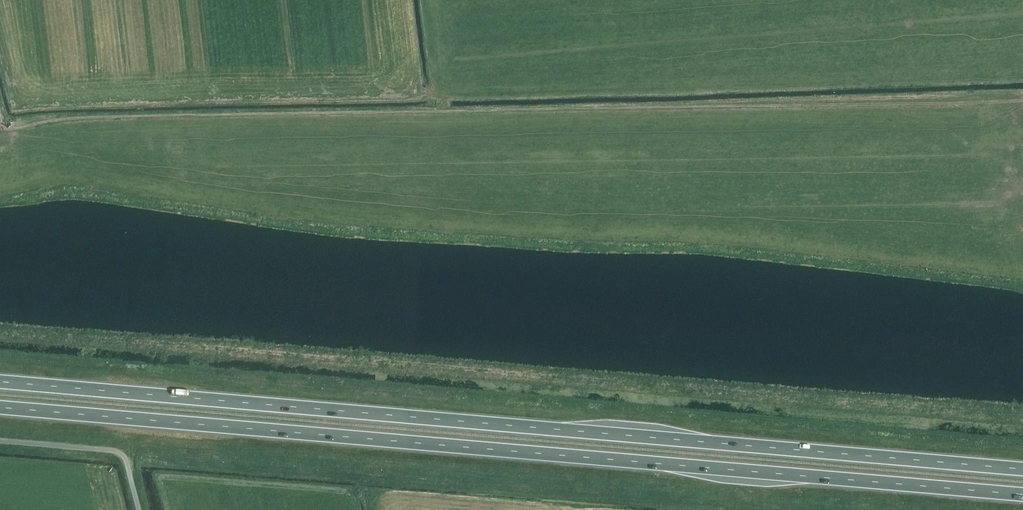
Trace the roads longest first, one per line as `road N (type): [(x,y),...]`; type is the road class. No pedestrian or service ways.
road 1 (trunk): [(0,407),(1022,495)]
road 2 (trunk): [(1022,469),(0,382)]

